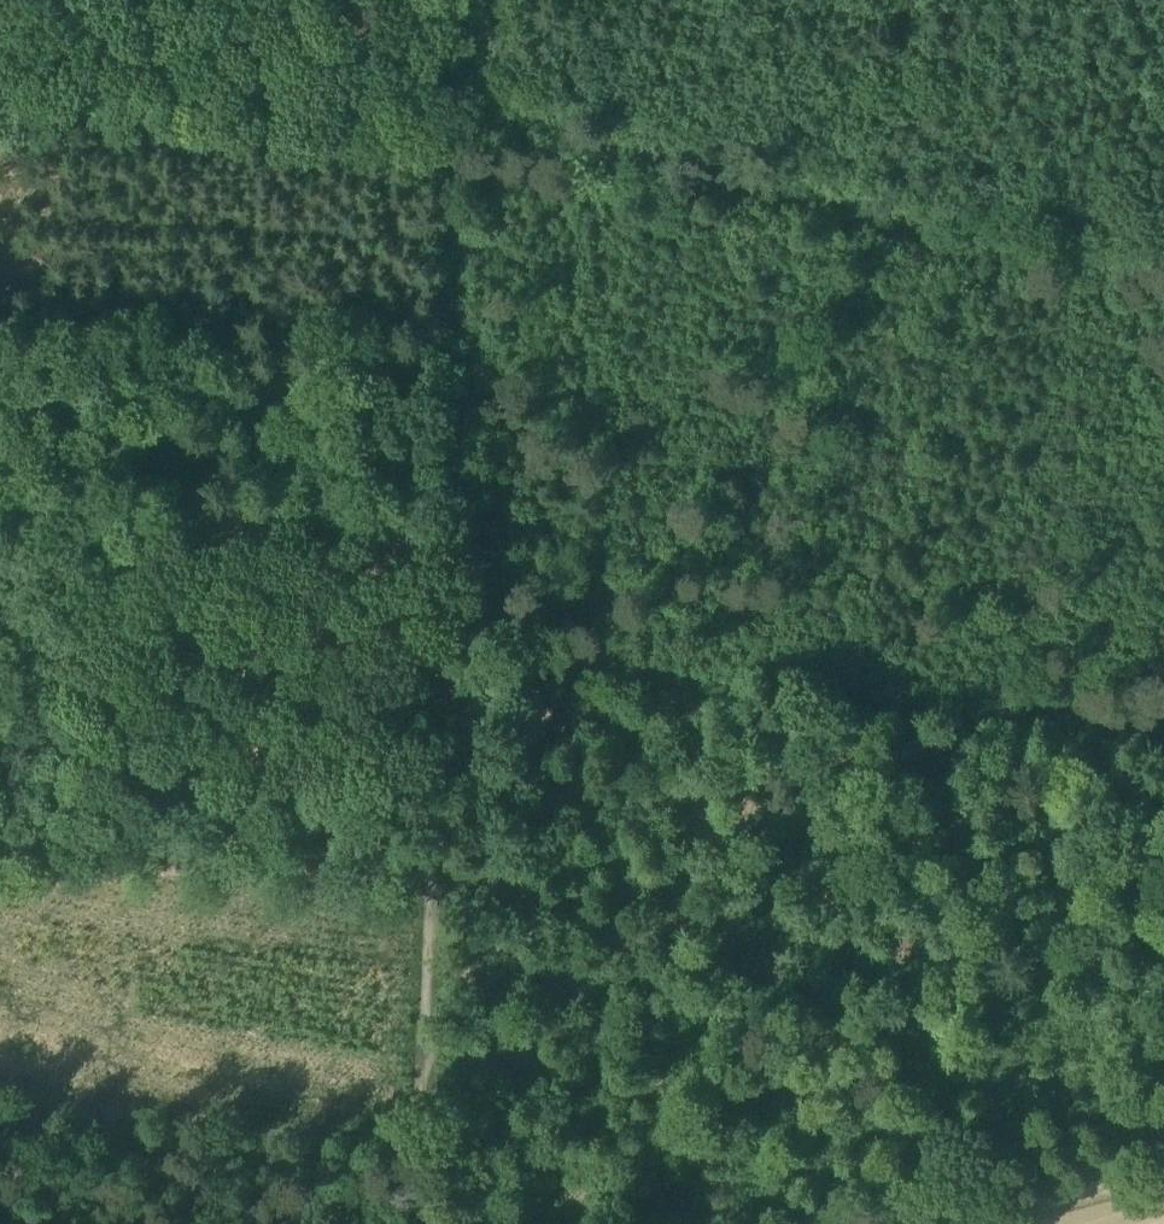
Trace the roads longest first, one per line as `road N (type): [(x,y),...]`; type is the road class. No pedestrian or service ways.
road 1 (track): [(457,0),(452,410),(418,1223)]
road 2 (track): [(995,1223),(1163,1176)]

